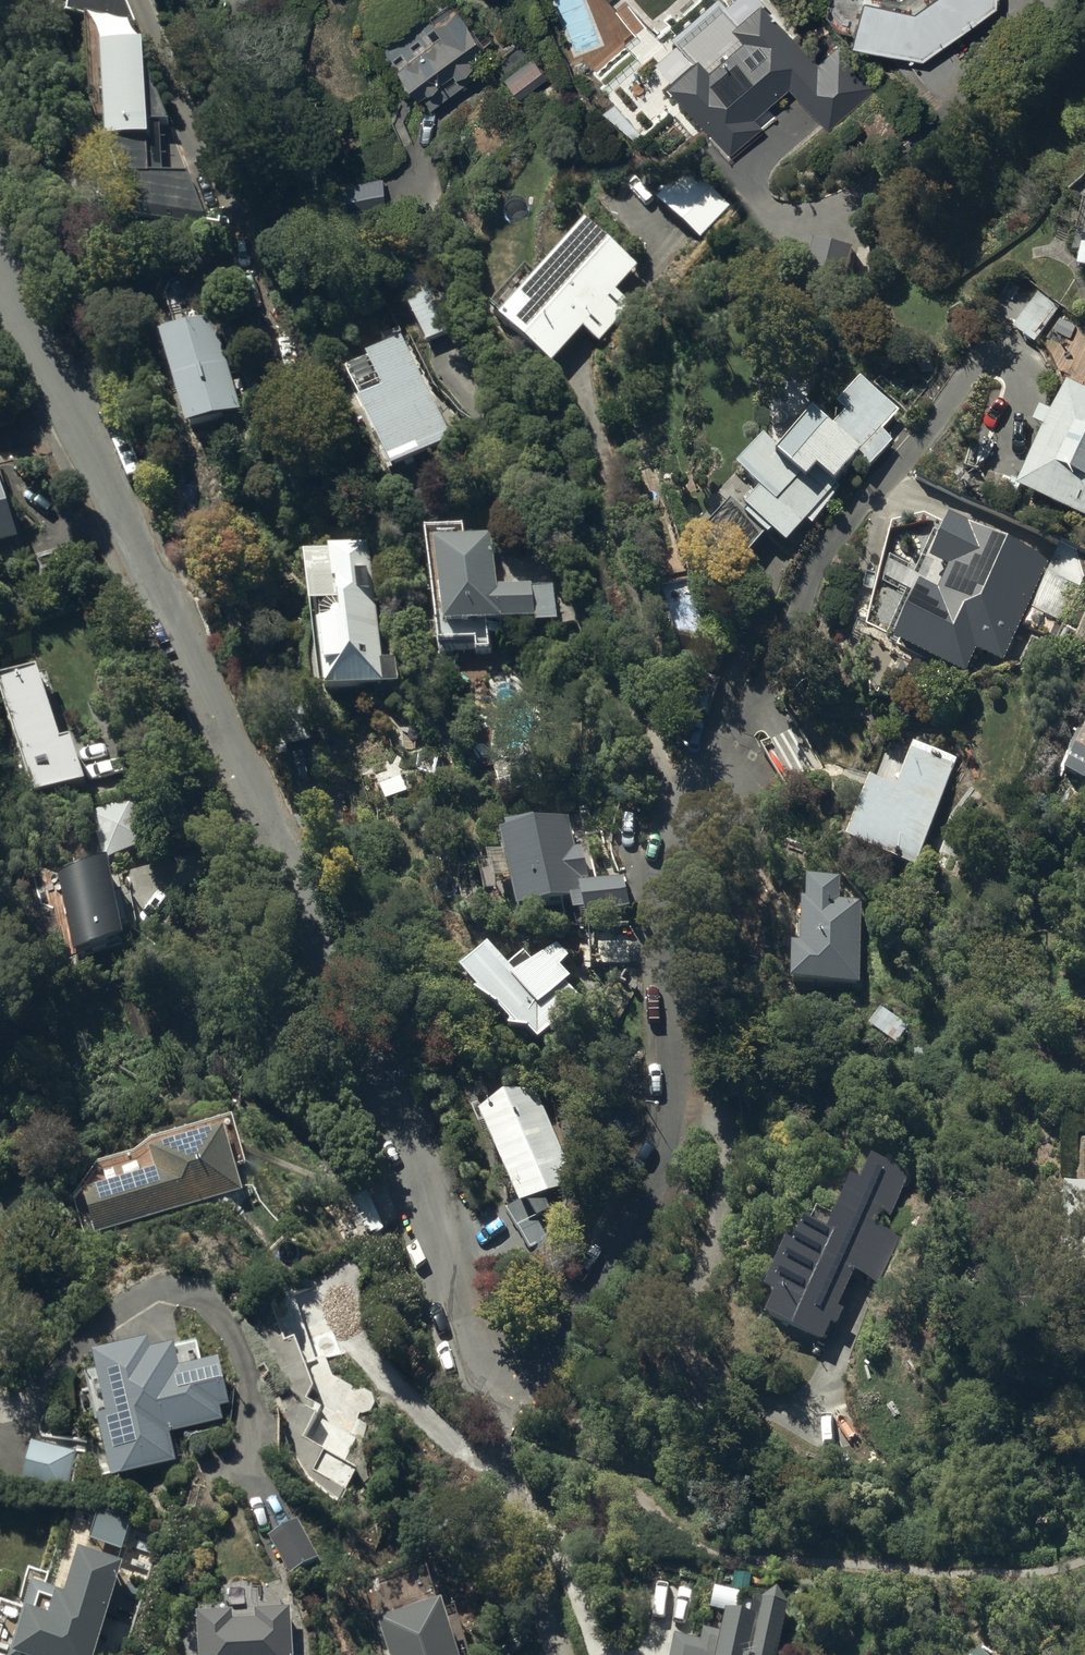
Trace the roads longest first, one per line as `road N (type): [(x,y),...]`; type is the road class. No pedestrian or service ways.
road 1 (residential): [(728,777),(693,817),(675,885),(673,1128),(659,1183),(537,1378),(504,1399),(493,1391),(385,1084),(0,253)]

